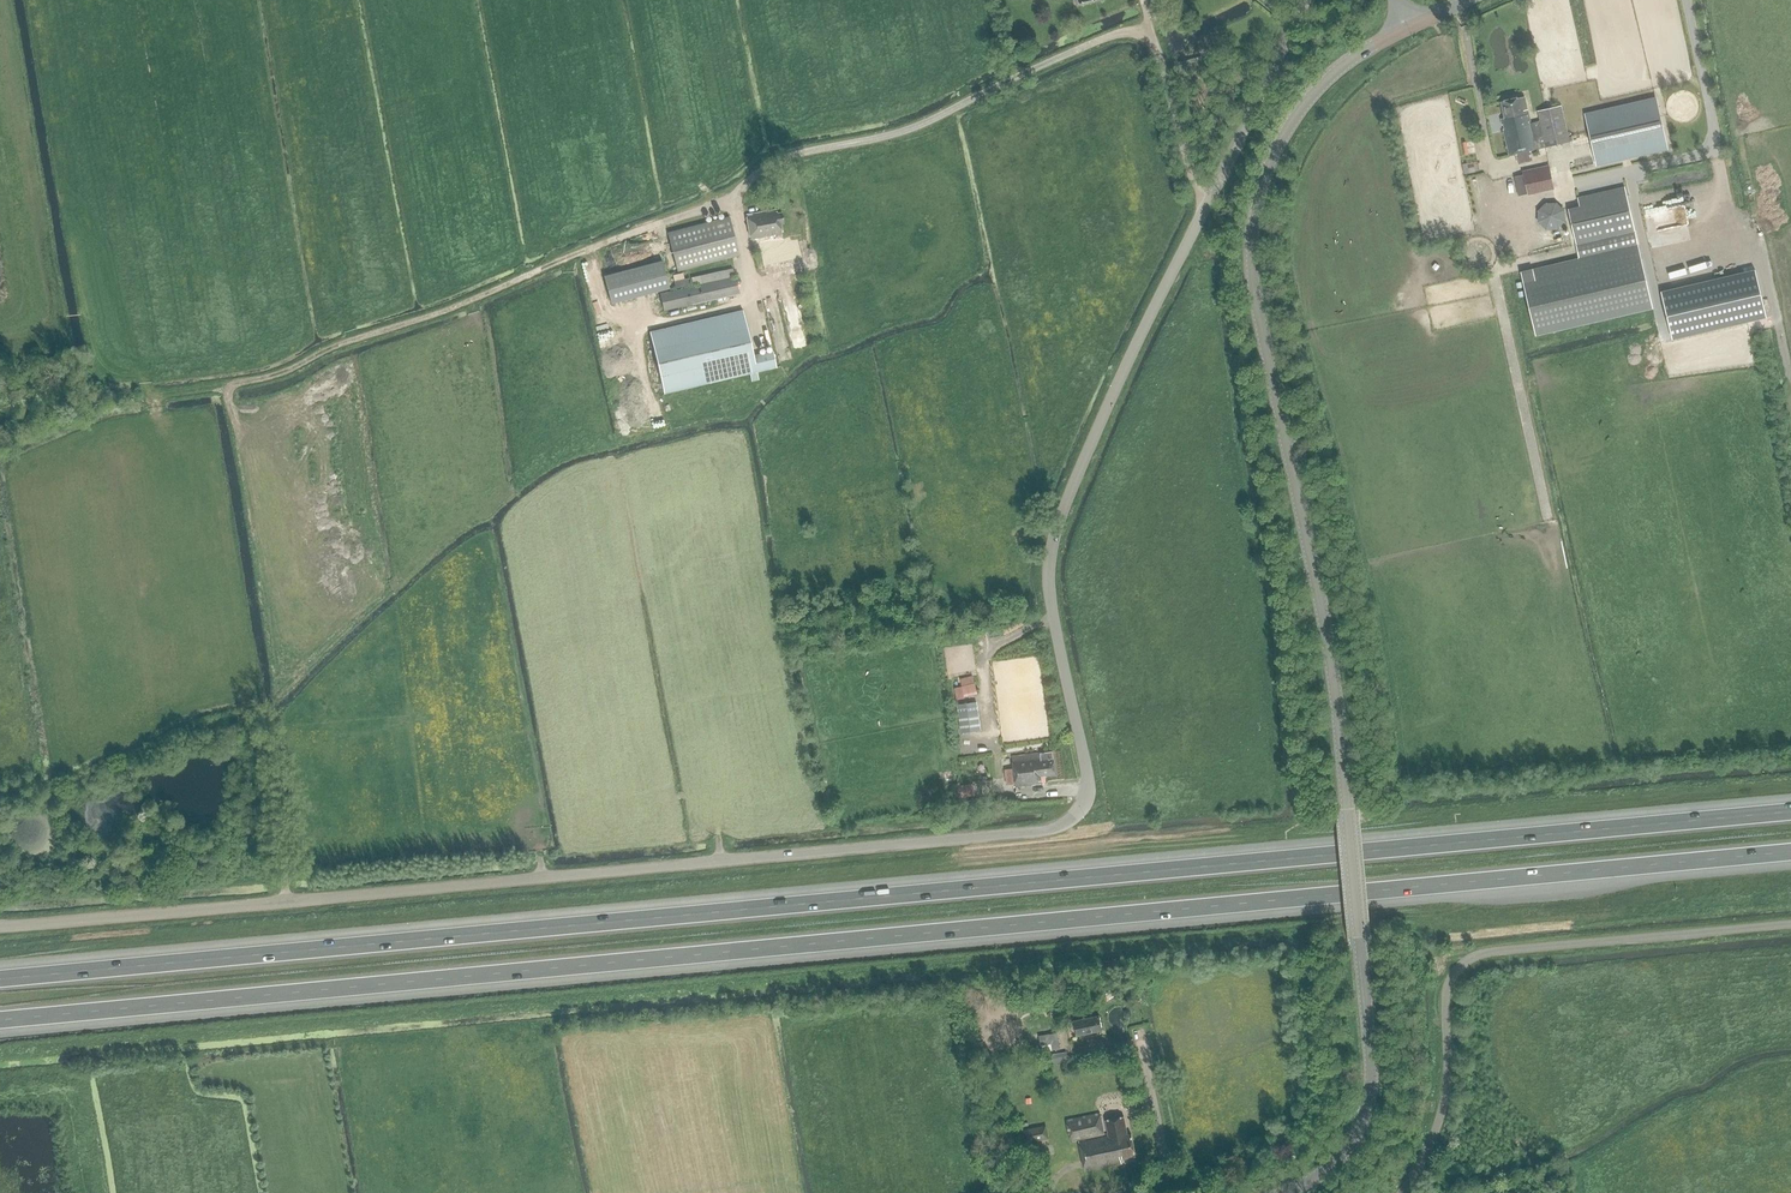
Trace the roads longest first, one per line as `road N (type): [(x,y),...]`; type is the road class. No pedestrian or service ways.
road 1 (unclassified): [(0,927),(670,868),(1053,829),(1068,821),(1083,803),(1088,772),(1050,590),(1055,537),(1168,280),(1306,0)]
road 2 (motorway): [(0,1020),(1790,853)]
road 3 (motorway): [(1790,812),(0,979)]
road 4 (tertiary): [(1282,1192),(1322,1174),(1352,1145),(1373,1073),(1334,670),(1258,311),(1254,222),(1274,154),(1307,102),(1356,57),(1410,28)]
road 5 (track): [(1151,38),(1117,33),(914,128),(783,158),(721,200),(270,376),(150,395)]
road 6 (unclassified): [(1401,1192),(1440,1123),(1449,1085),(1447,993),(1464,962),(1489,951),(1790,925)]
road 7 (track): [(248,703),(287,901)]
road 8 (track): [(1207,204),(1151,38)]

